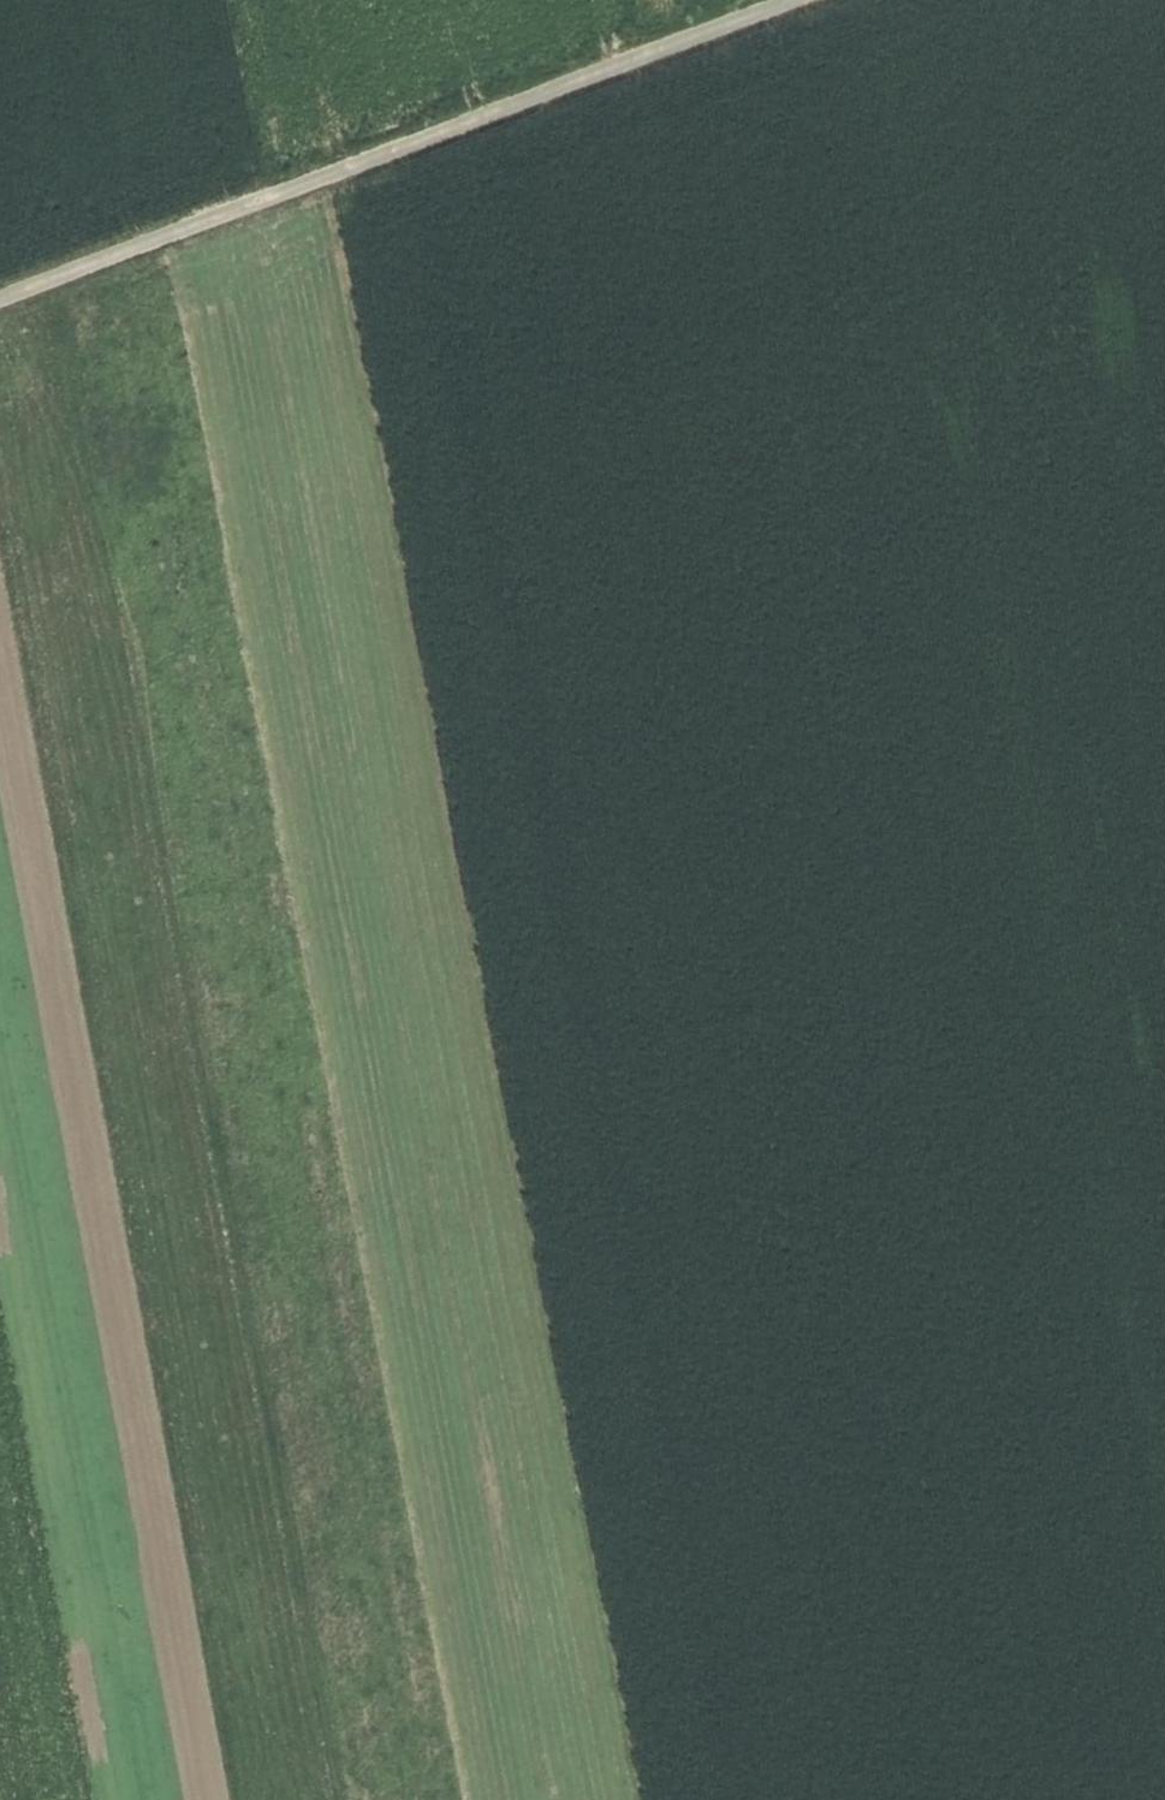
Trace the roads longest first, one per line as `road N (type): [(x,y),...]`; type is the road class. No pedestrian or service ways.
road 1 (track): [(0,301),(795,0)]

